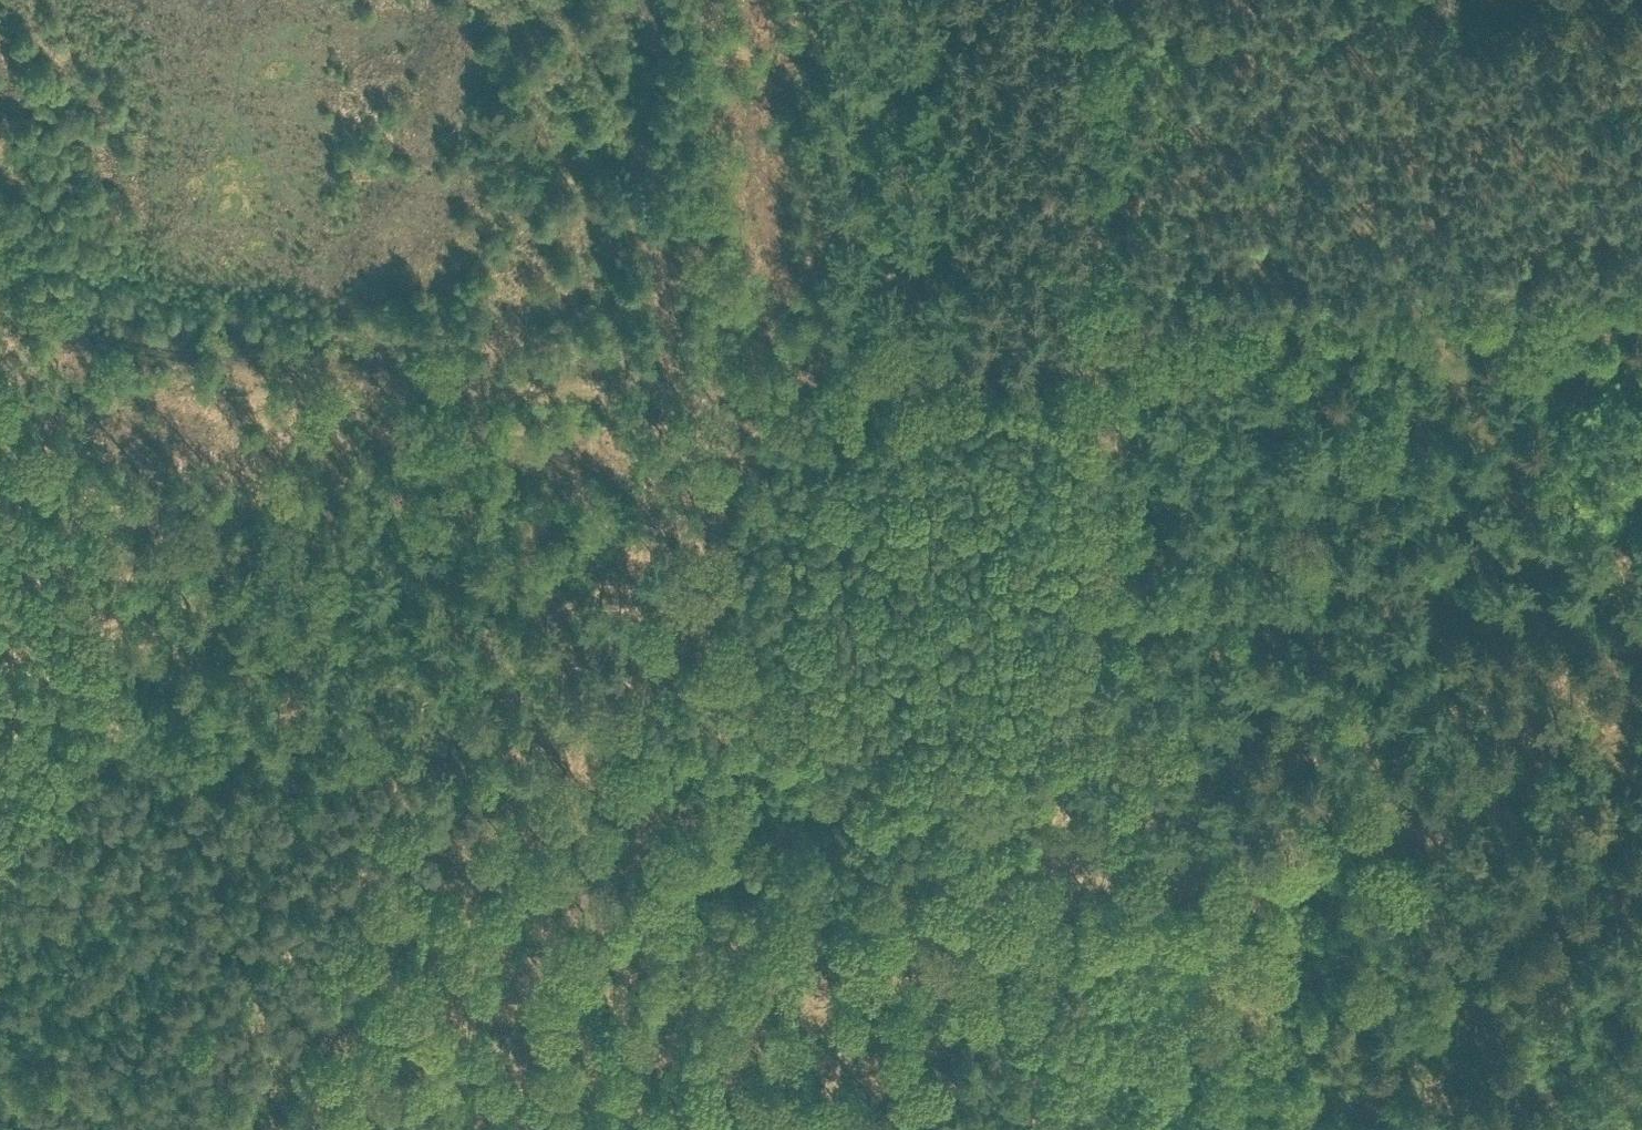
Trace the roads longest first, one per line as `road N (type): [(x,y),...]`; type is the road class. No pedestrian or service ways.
road 1 (track): [(1045,1129),(1053,966),(1106,651),(1110,343),(1096,0)]
road 2 (track): [(1110,343),(1641,298)]
road 3 (track): [(1641,1036),(1520,1129)]

